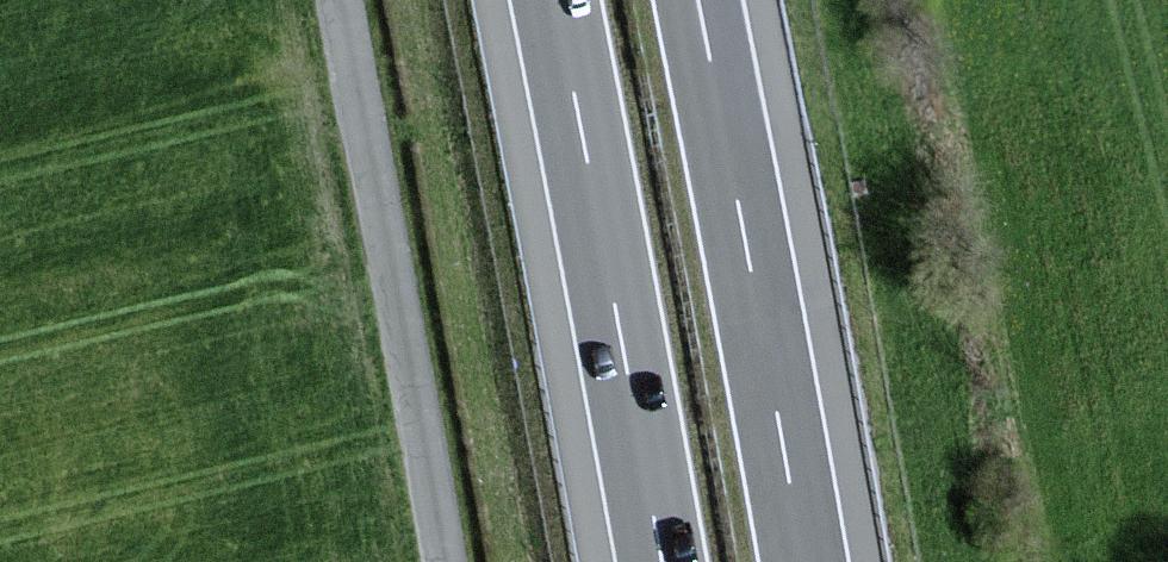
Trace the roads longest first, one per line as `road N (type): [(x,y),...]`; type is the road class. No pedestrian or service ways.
road 1 (motorway): [(554,0),(661,561)]
road 2 (motorway): [(804,561),(700,0)]
road 3 (unclassified): [(432,561),(338,0)]

